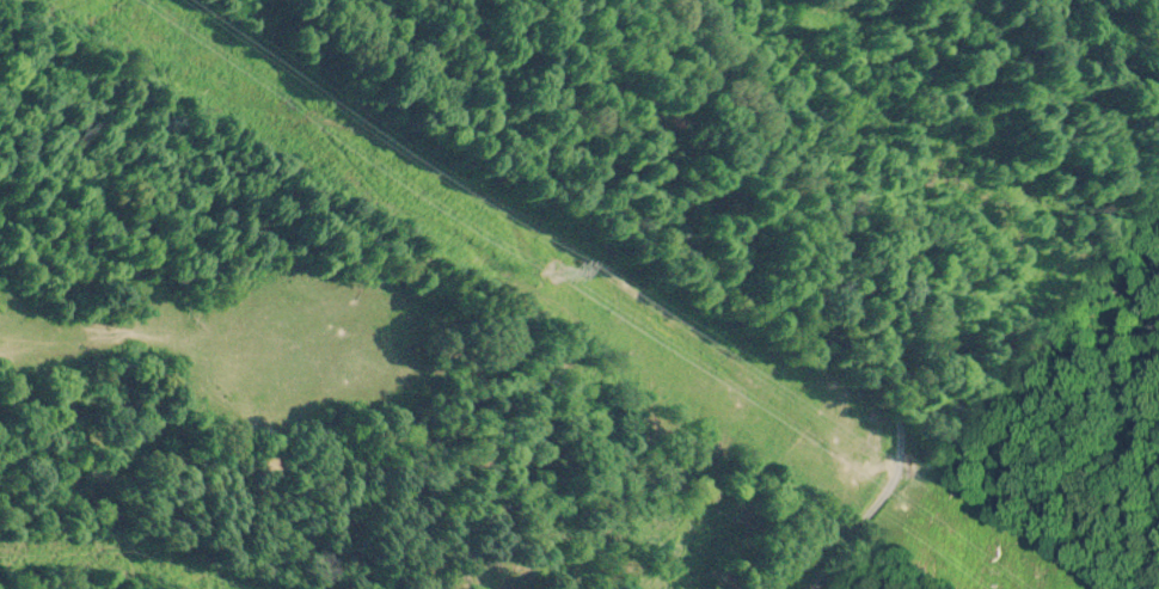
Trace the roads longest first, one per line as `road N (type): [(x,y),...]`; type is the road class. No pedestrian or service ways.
road 1 (residential): [(836,588),(904,452),(904,333),(696,0)]

